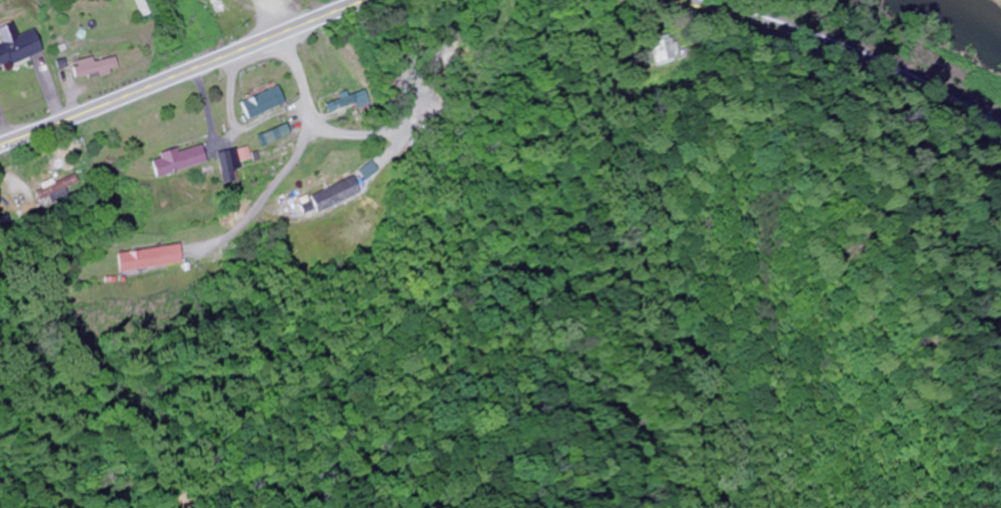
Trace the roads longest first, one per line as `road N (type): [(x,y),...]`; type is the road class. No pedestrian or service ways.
road 1 (trunk): [(362,0),(0,147)]
road 2 (trunk): [(1000,128),(827,44),(680,0)]

